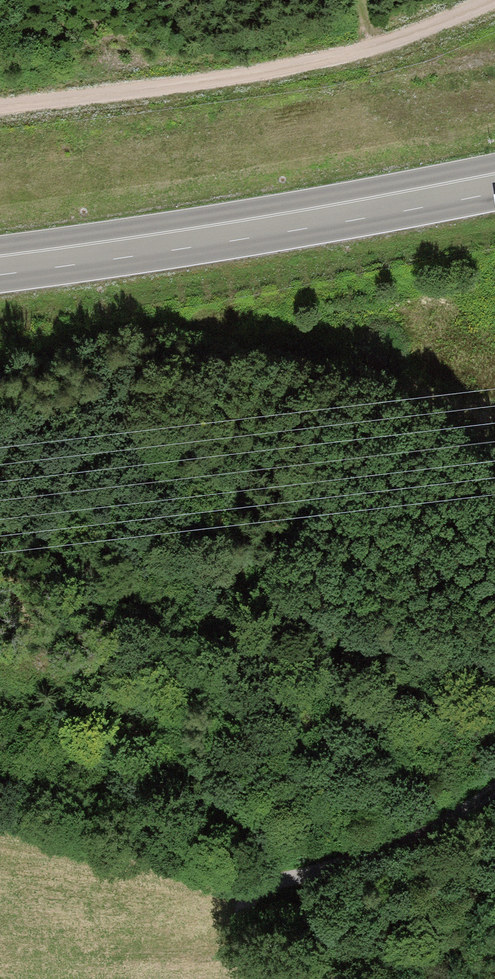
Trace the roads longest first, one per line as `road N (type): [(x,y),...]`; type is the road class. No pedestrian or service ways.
road 1 (track): [(0,106),(319,62),(494,4)]
road 2 (trunk): [(0,261),(176,240),(494,181)]
road 3 (track): [(494,782),(407,839),(295,880),(236,890)]
road 4 (track): [(236,890),(0,810)]
road 5 (track): [(399,336),(436,435),(494,478)]
road 6 (track): [(236,890),(361,978)]

